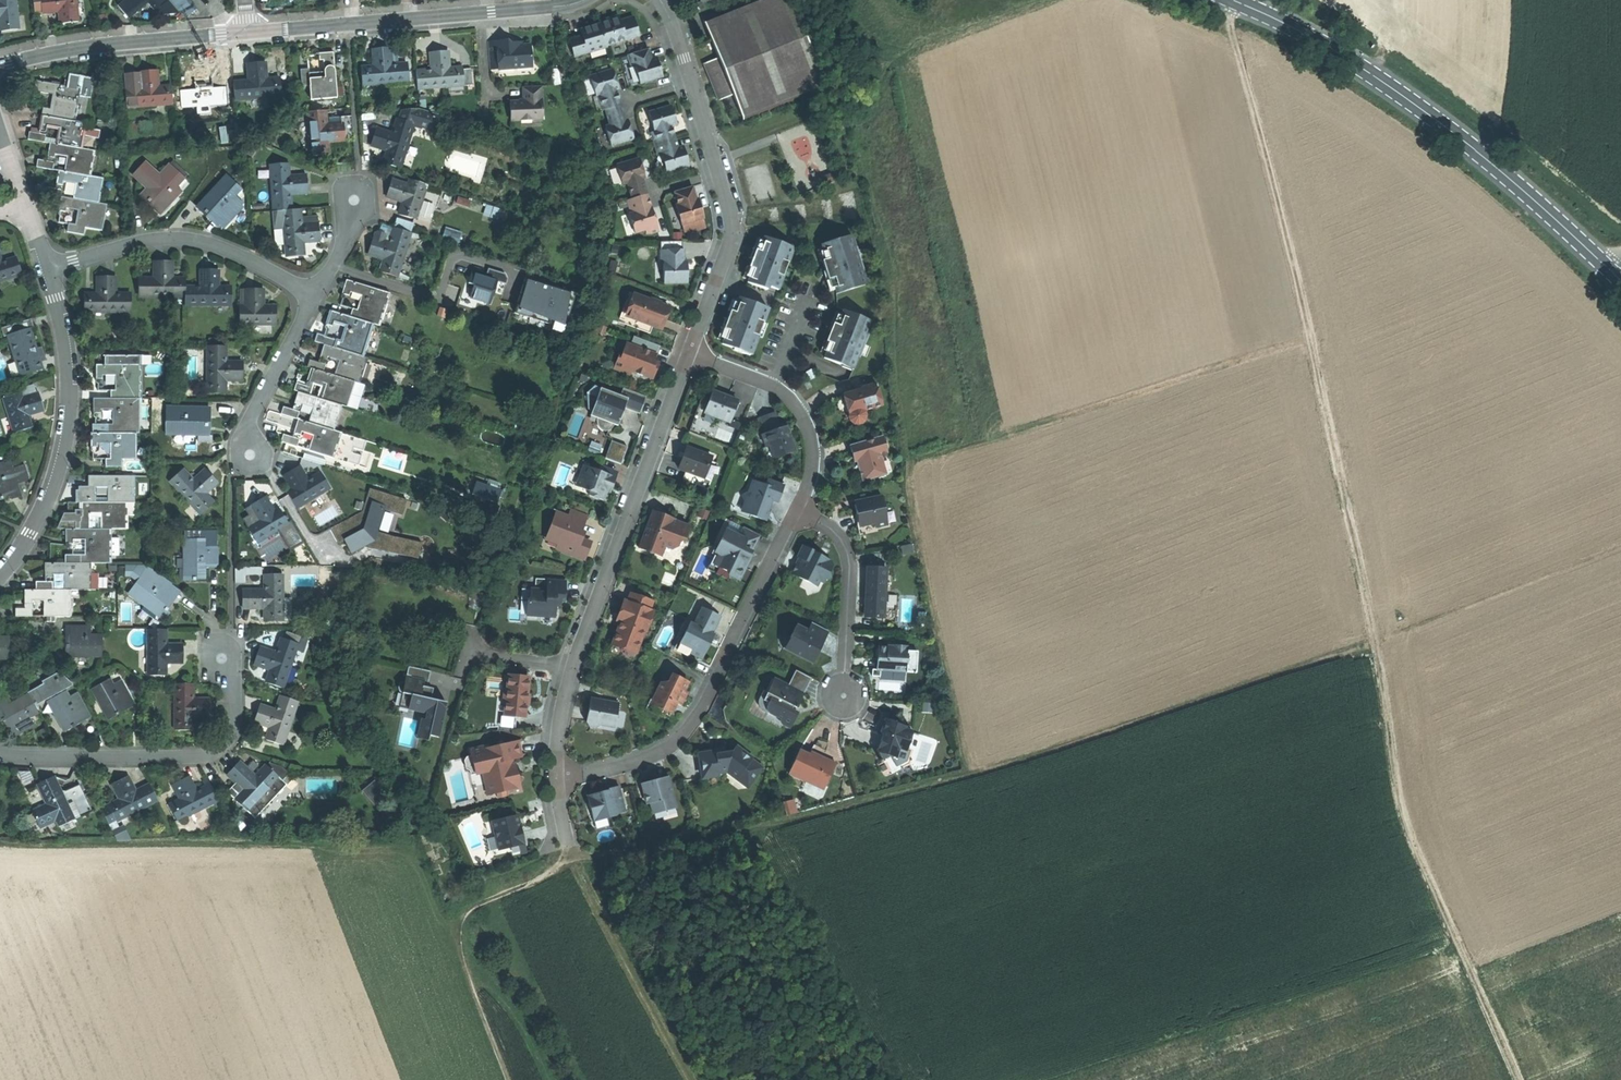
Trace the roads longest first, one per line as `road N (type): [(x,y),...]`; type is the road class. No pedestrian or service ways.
road 1 (track): [(1519,1079),(1410,833),(1315,335),(1229,0)]
road 2 (track): [(560,869),(663,855),(991,769),(1377,643)]
road 3 (track): [(510,1079),(419,853),(400,840),(0,844)]
road 4 (secondary): [(1620,279),(1472,145),(1380,79),(1236,0)]
road 5 (residential): [(554,781),(665,749),(694,719),(798,511)]
road 6 (residential): [(687,353),(571,667)]
road 7 (residential): [(46,272),(68,353),(70,406),(55,481),(0,577)]
road 8 (residential): [(0,753),(211,753),(228,738),(236,713),(223,657)]
road 9 (residential): [(46,272),(141,239),(180,237),(221,245),(314,299)]
road 10 (tertiary): [(247,31),(531,8)]
road 11 (tertiary): [(0,66),(110,42),(247,31)]
road 12 (residential): [(798,511),(815,460),(799,408),(776,385),(687,353)]
road 13 (residential): [(842,693),(847,549),(833,530),(798,511)]
road 14 (residential): [(715,173),(727,242),(687,353)]
road 15 (residential): [(314,299),(246,425),(250,453)]
road 16 (track): [(457,947),(470,912),(537,885),(560,869),(561,847)]

